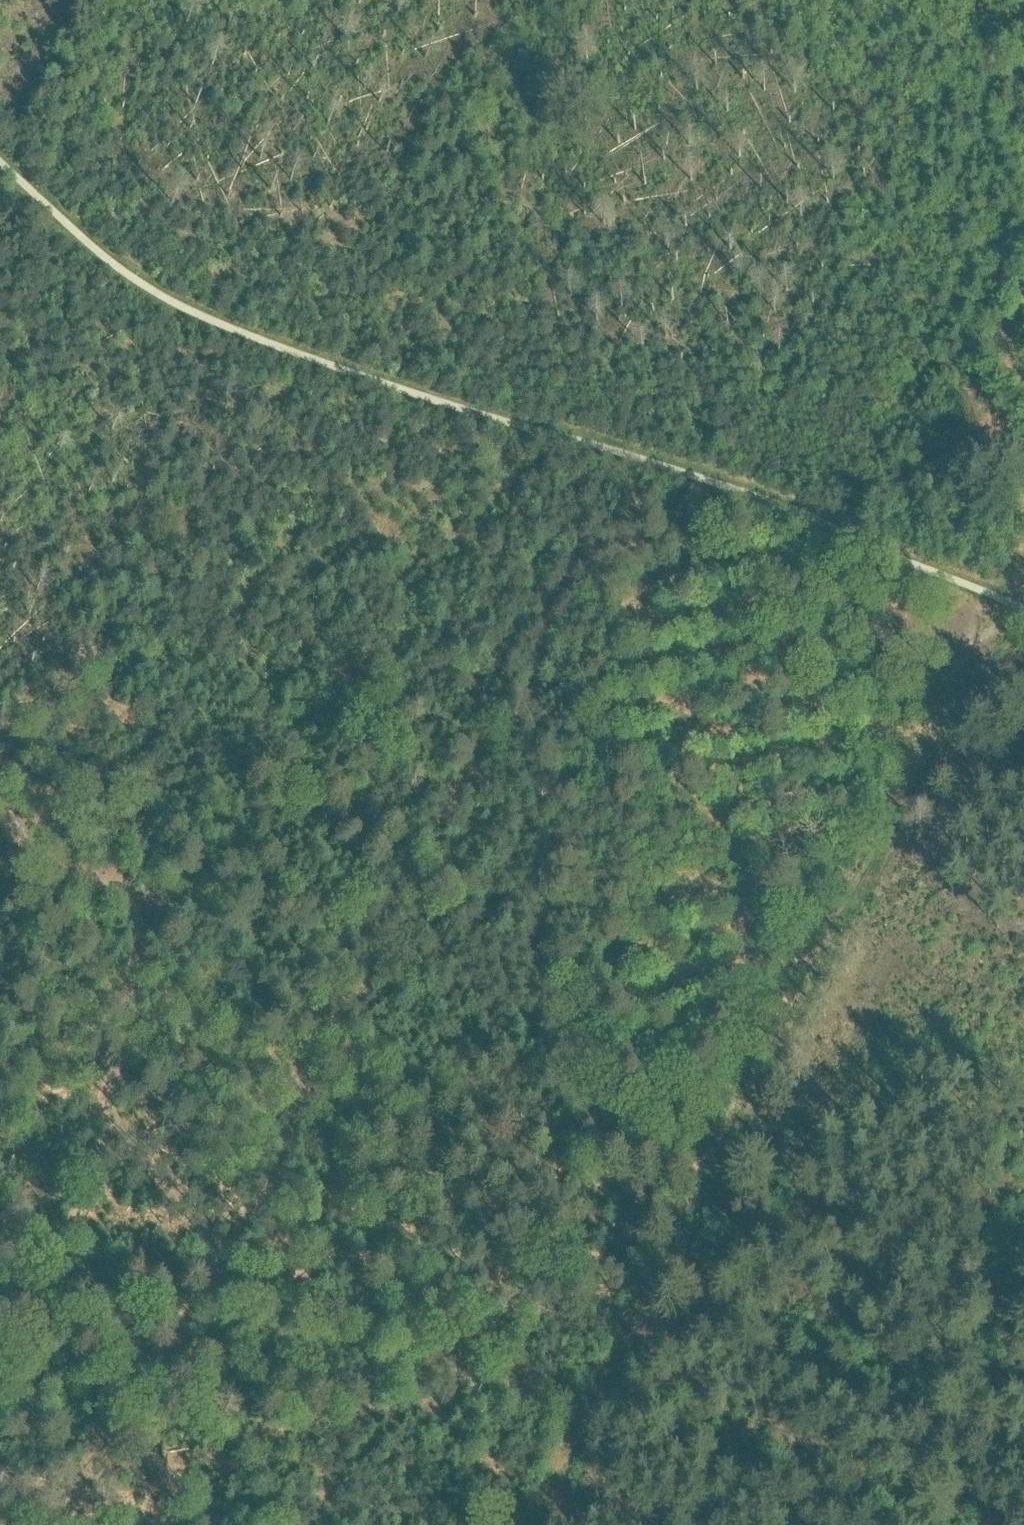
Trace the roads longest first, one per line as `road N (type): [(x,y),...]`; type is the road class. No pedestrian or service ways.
road 1 (track): [(534,1524),(709,1182),(340,1011)]
road 2 (track): [(1013,605),(709,1182)]
road 3 (track): [(215,1524),(121,1436)]

